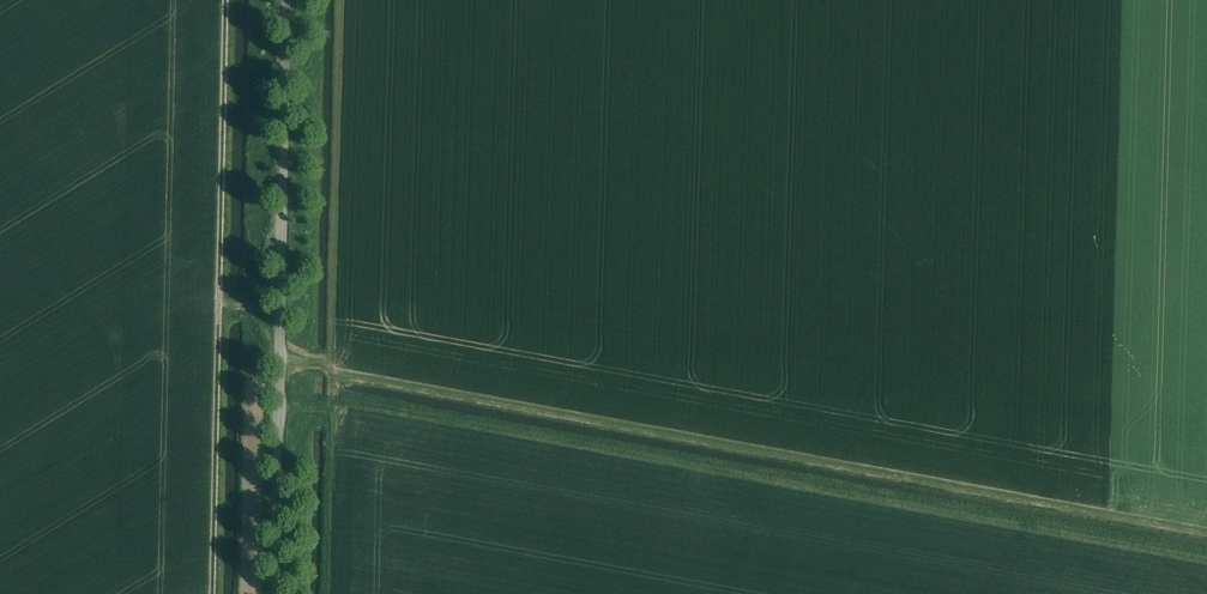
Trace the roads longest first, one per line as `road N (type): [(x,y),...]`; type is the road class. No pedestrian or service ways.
road 1 (unclassified): [(273,593),(286,0)]

